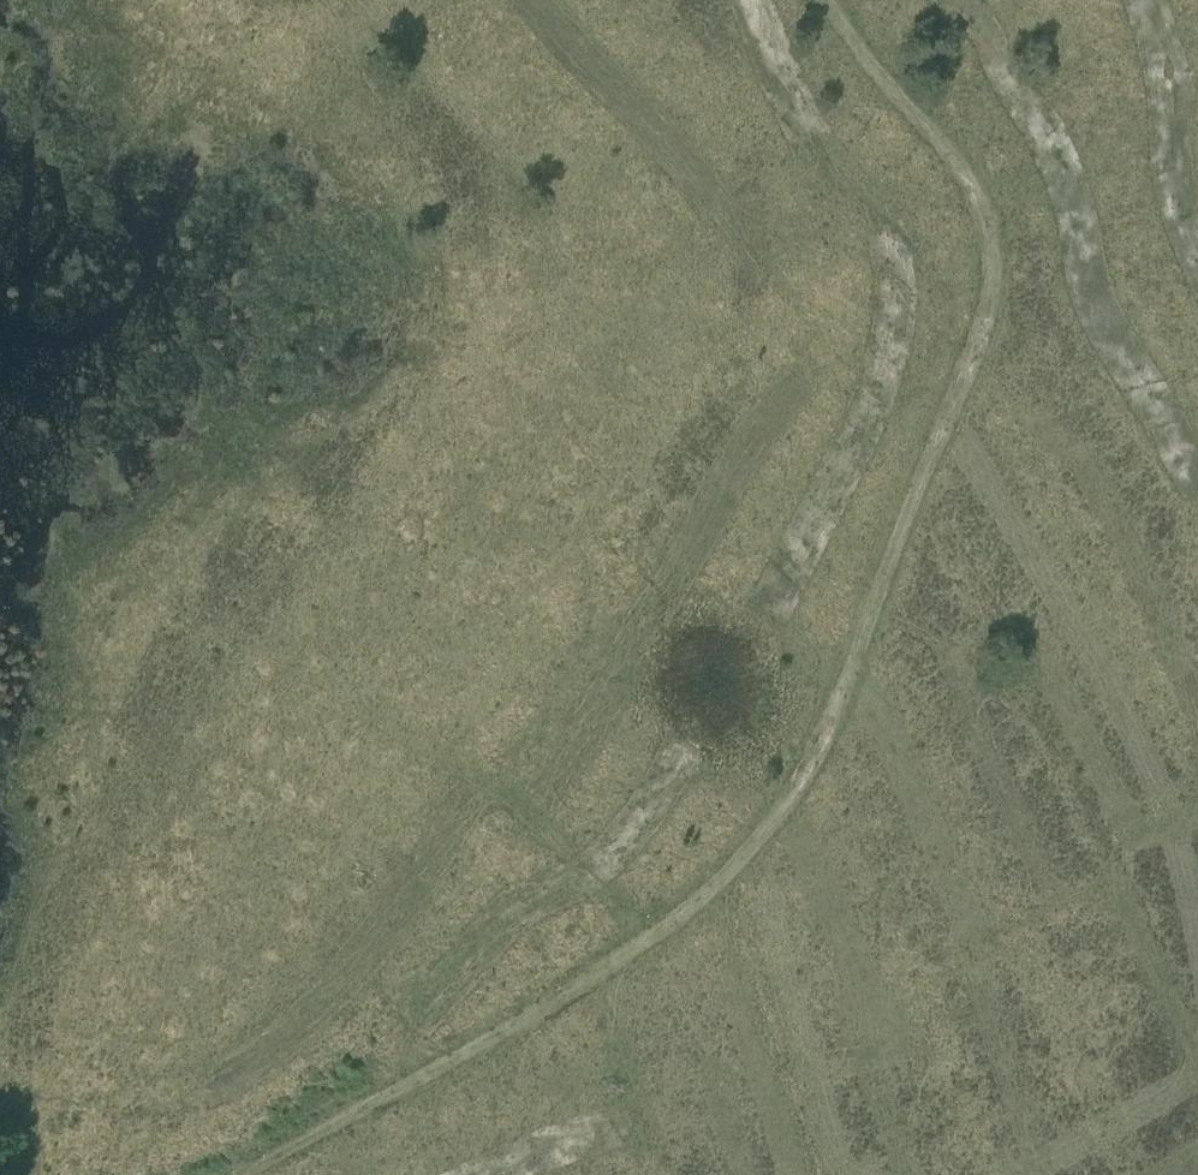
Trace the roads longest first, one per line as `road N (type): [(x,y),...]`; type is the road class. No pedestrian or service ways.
road 1 (track): [(236,1174),(499,1030),(667,923),(774,818),(821,740),(993,307),(979,201),(831,0)]

